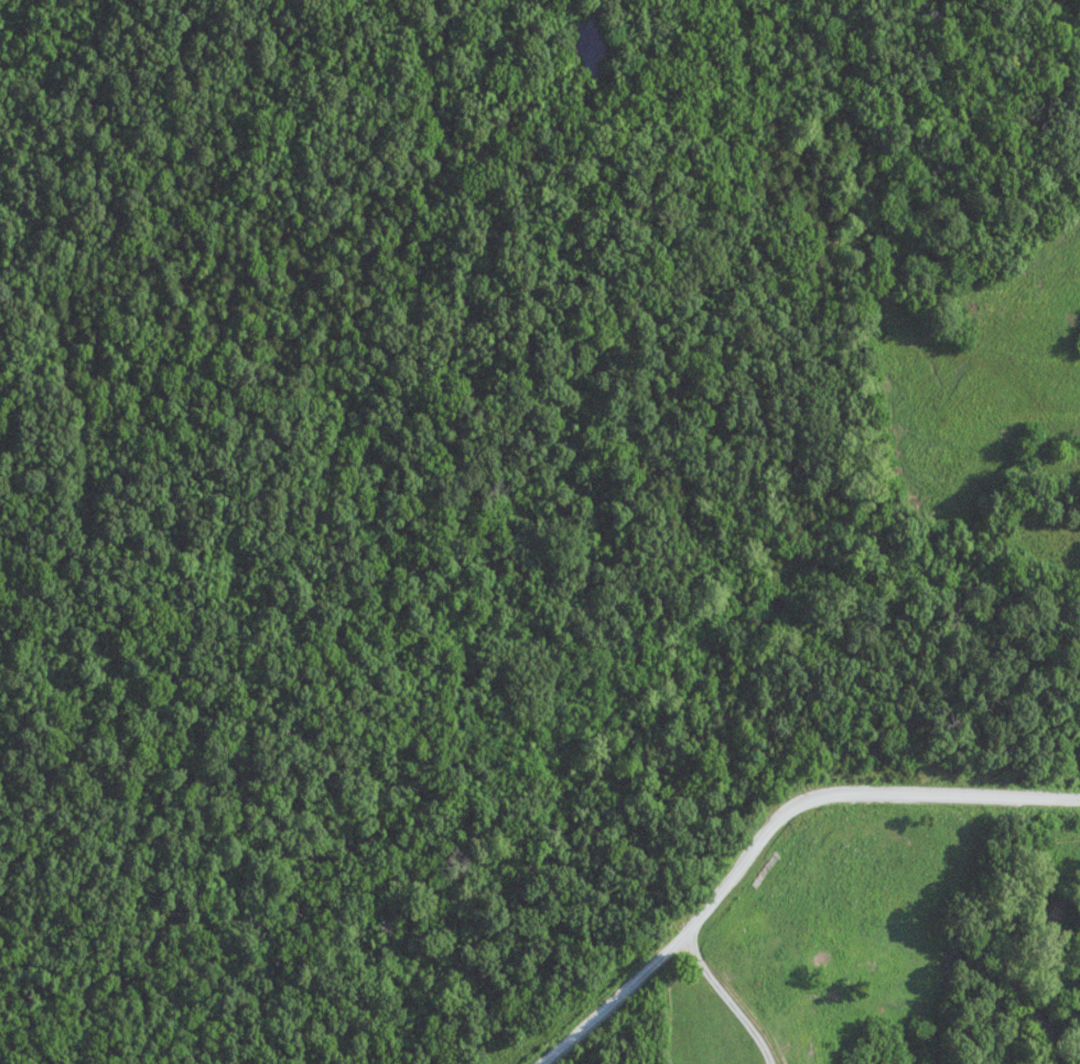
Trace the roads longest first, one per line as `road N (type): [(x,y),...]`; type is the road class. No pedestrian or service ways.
road 1 (residential): [(1079,807),(810,808),(790,818),(701,927),(553,1063)]

